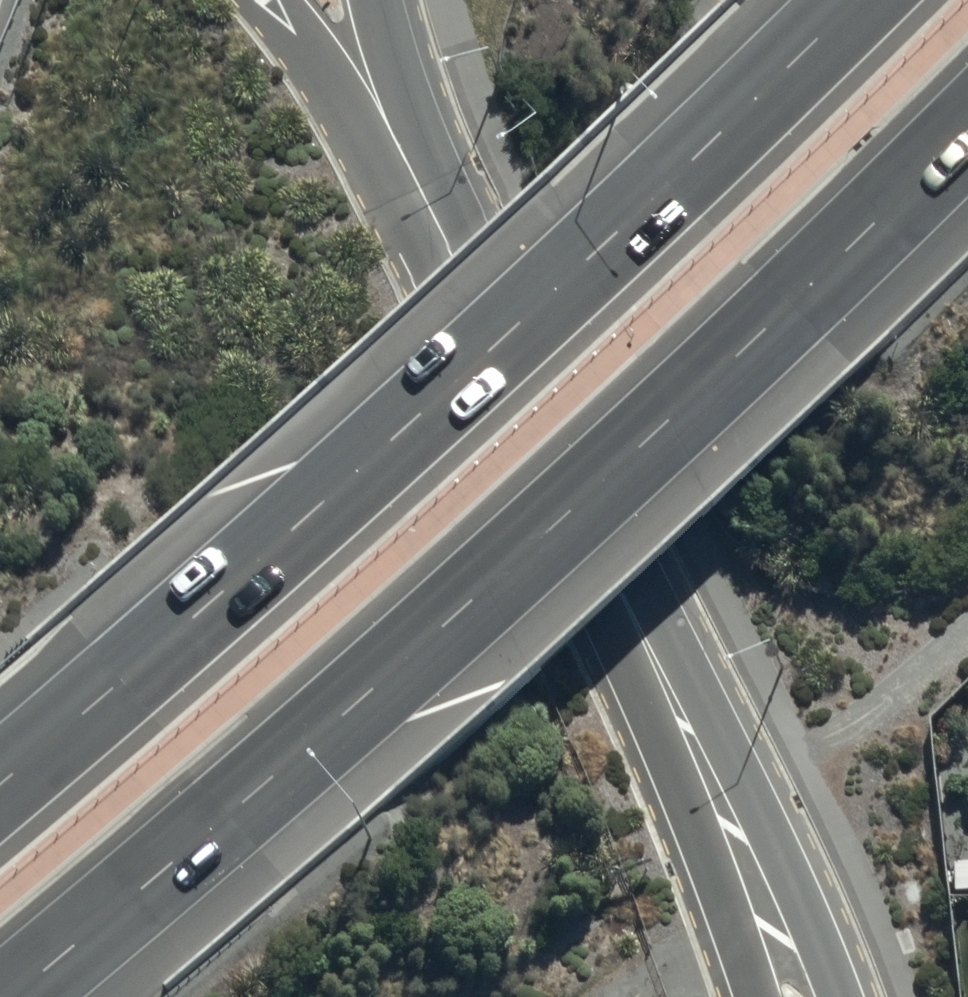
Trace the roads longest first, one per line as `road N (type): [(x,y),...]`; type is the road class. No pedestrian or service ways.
road 1 (motorway): [(967,131),(794,307),(554,528),(235,815),(13,996)]
road 2 (motorway): [(0,783),(427,411),(856,0)]
road 3 (secondary): [(798,996),(686,729),(430,211)]
road 4 (secondary): [(430,211),(268,0)]
road 5 (secondary): [(381,0),(430,211)]

